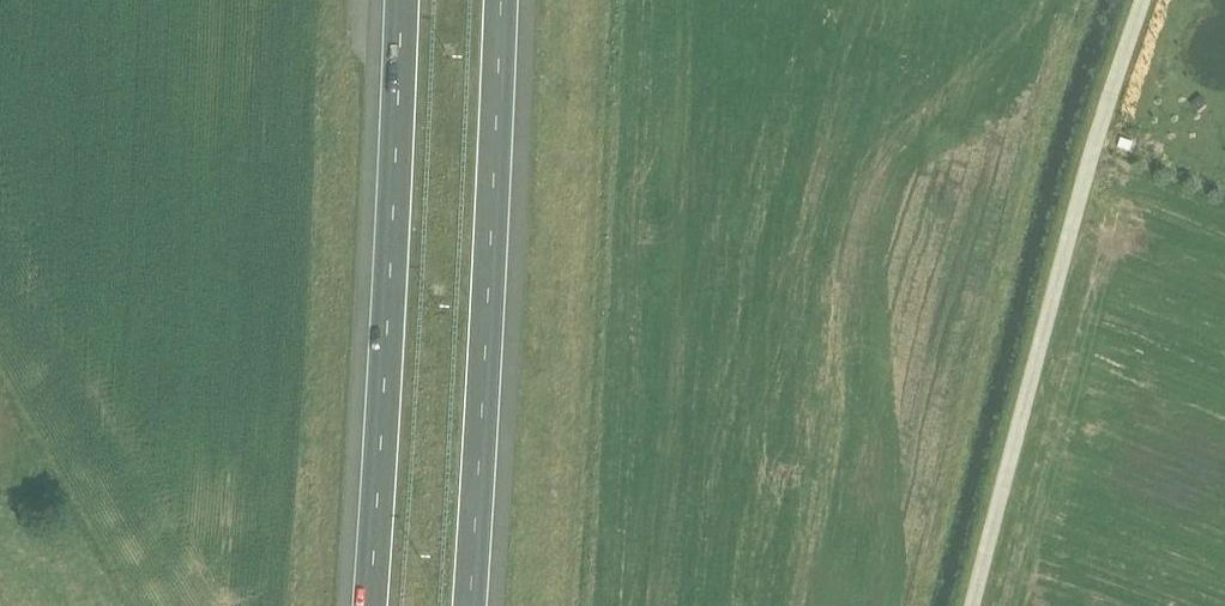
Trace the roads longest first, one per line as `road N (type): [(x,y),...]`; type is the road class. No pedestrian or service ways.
road 1 (unclassified): [(976,605),(1092,144),(1142,0)]
road 2 (motorway): [(397,0),(359,605)]
road 3 (motorway): [(483,605),(502,0)]

